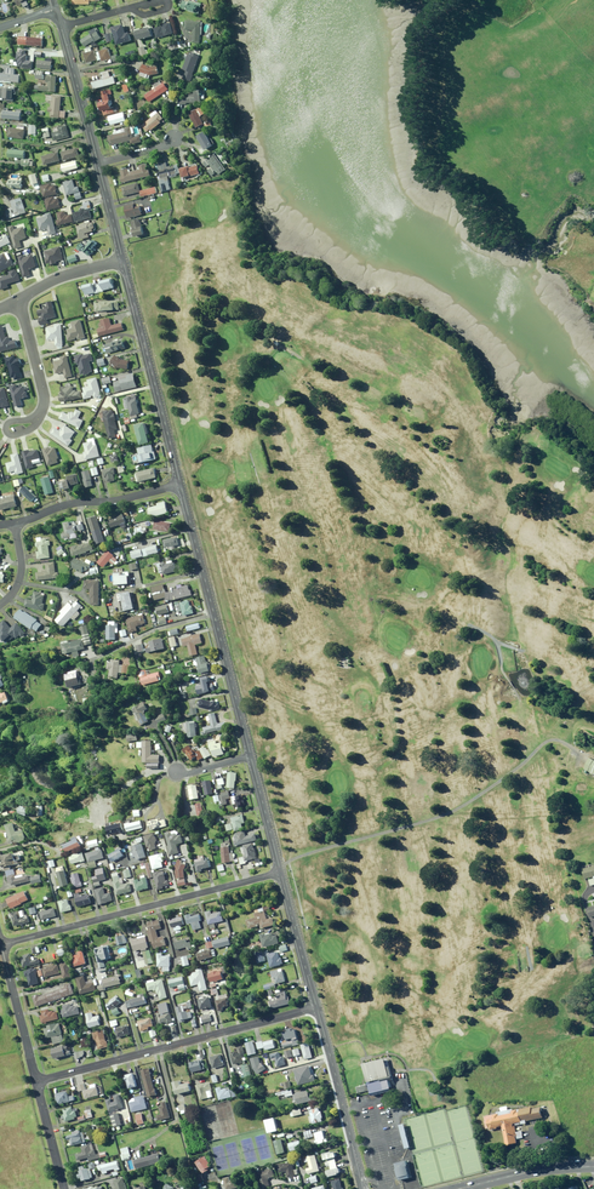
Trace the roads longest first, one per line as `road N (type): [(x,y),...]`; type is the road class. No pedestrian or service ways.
road 1 (residential): [(37,1081),(316,1006)]
road 2 (residential): [(2,946),(281,873)]
road 3 (residential): [(251,755),(180,484)]
road 4 (residential): [(180,484),(122,259)]
road 5 (residential): [(363,1188),(316,1006)]
road 6 (residential): [(14,524),(75,503),(180,484)]
road 7 (residential): [(98,164),(61,27)]
road 8 (residential): [(2,946),(37,1081)]
road 9 (residential): [(316,1006),(281,873)]
road 10 (residential): [(37,421),(45,396),(18,300)]
road 11 (residential): [(281,873),(251,755)]

